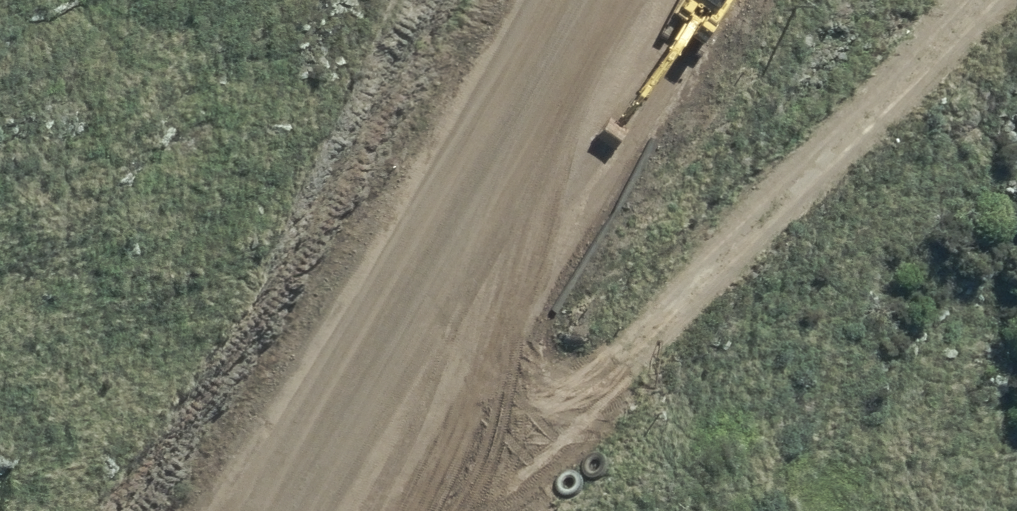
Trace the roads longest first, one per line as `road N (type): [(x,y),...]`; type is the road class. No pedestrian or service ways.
road 1 (track): [(407,510),(557,402),(971,0)]
road 2 (track): [(326,510),(604,0)]

